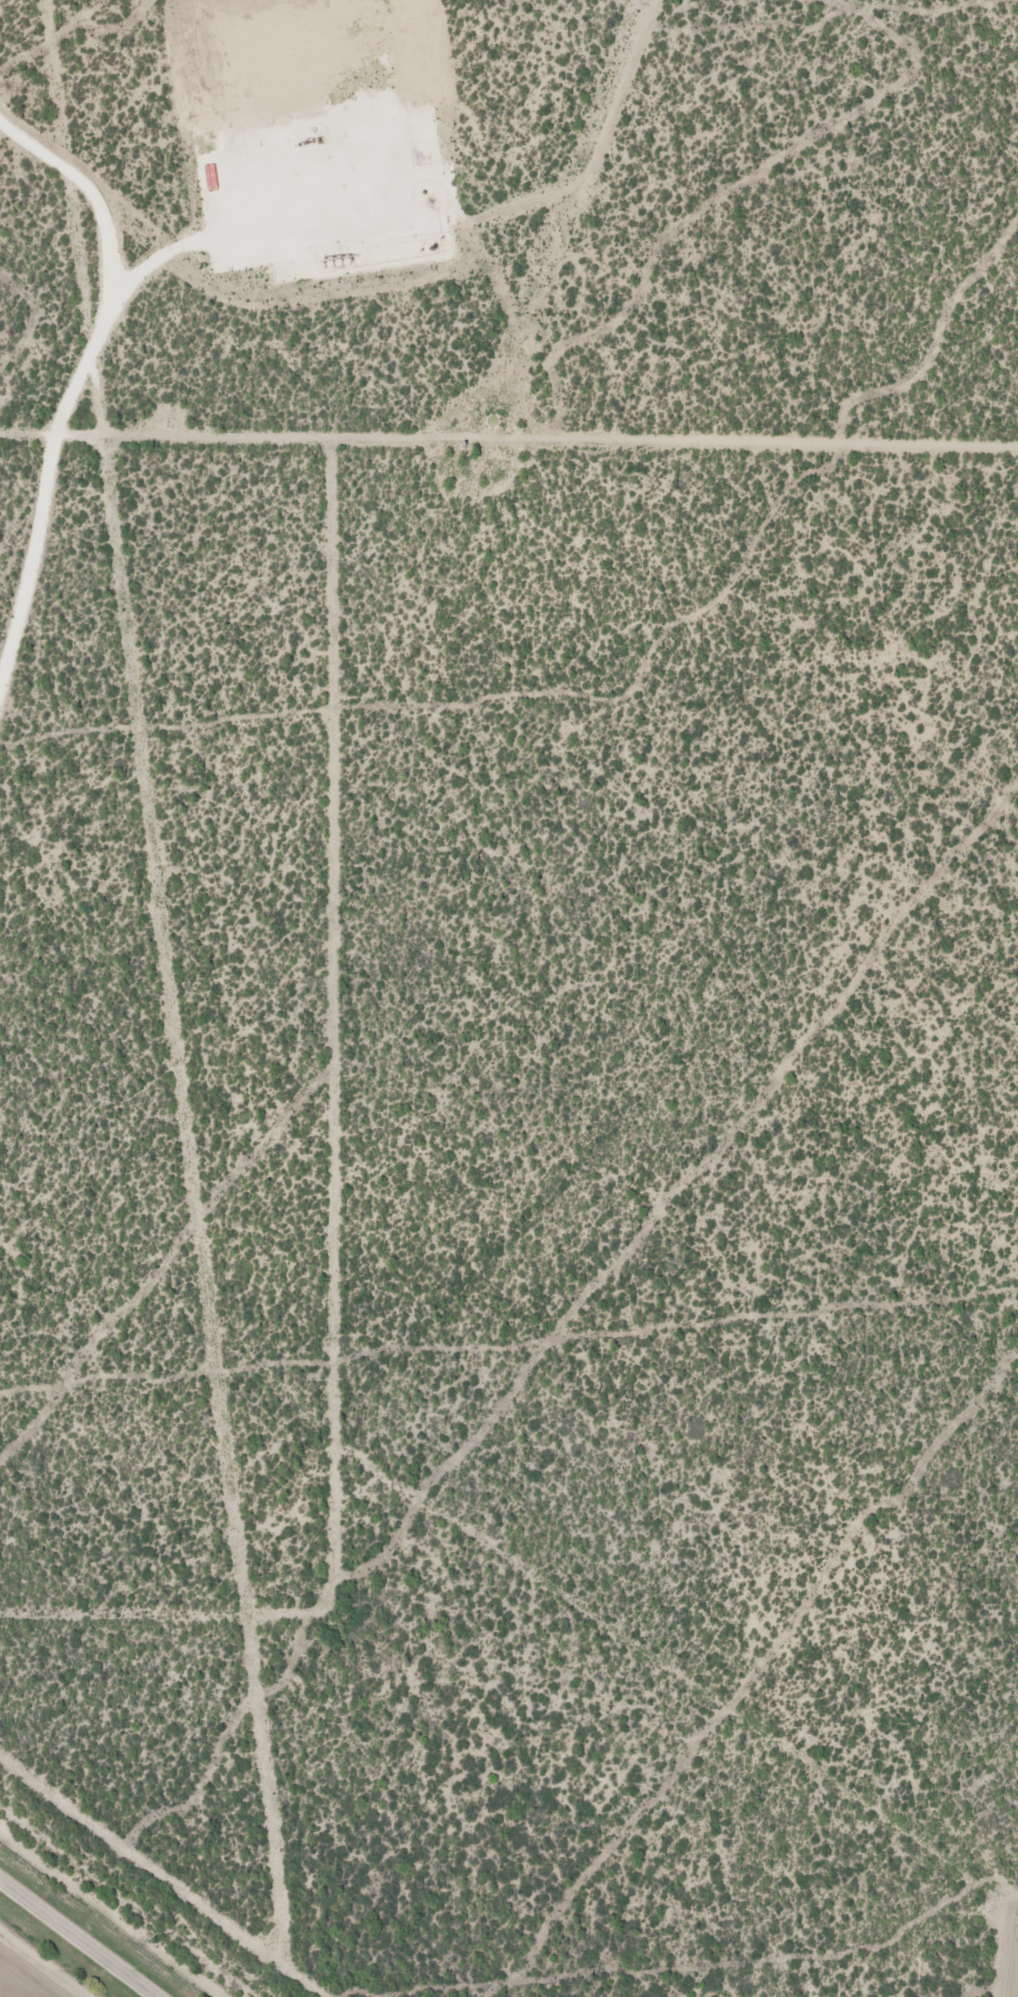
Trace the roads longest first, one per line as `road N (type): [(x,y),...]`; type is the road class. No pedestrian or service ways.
road 1 (secondary): [(167,1996),(0,1872)]

